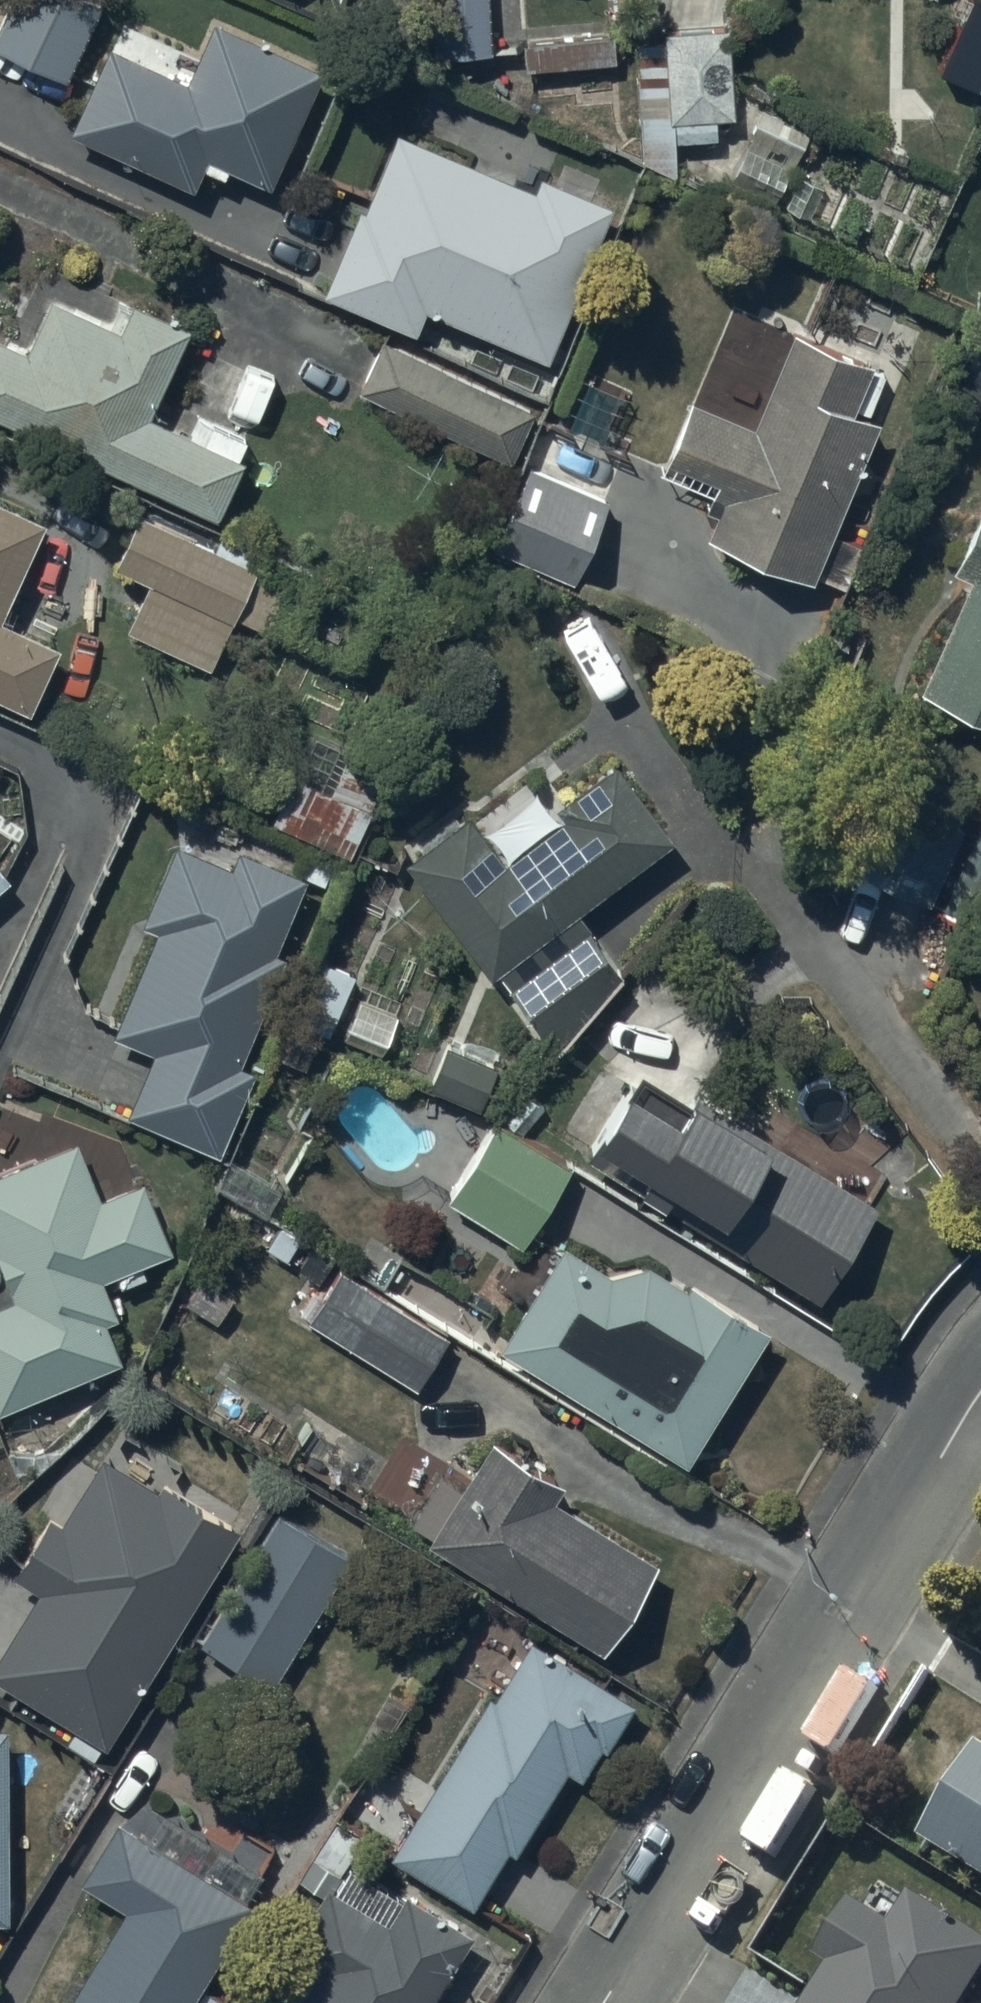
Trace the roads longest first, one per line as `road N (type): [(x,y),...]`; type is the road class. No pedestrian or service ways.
road 1 (residential): [(603,2002),(980,1387)]

